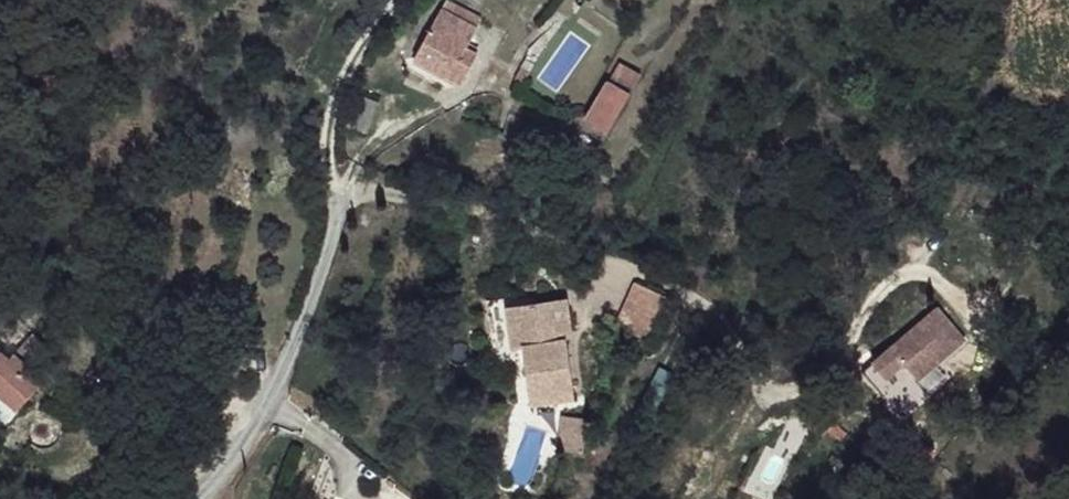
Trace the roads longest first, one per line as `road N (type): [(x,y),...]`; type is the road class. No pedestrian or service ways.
road 1 (residential): [(198,498),(252,436),(298,336),(326,247),(329,110),(342,67),(397,0)]

